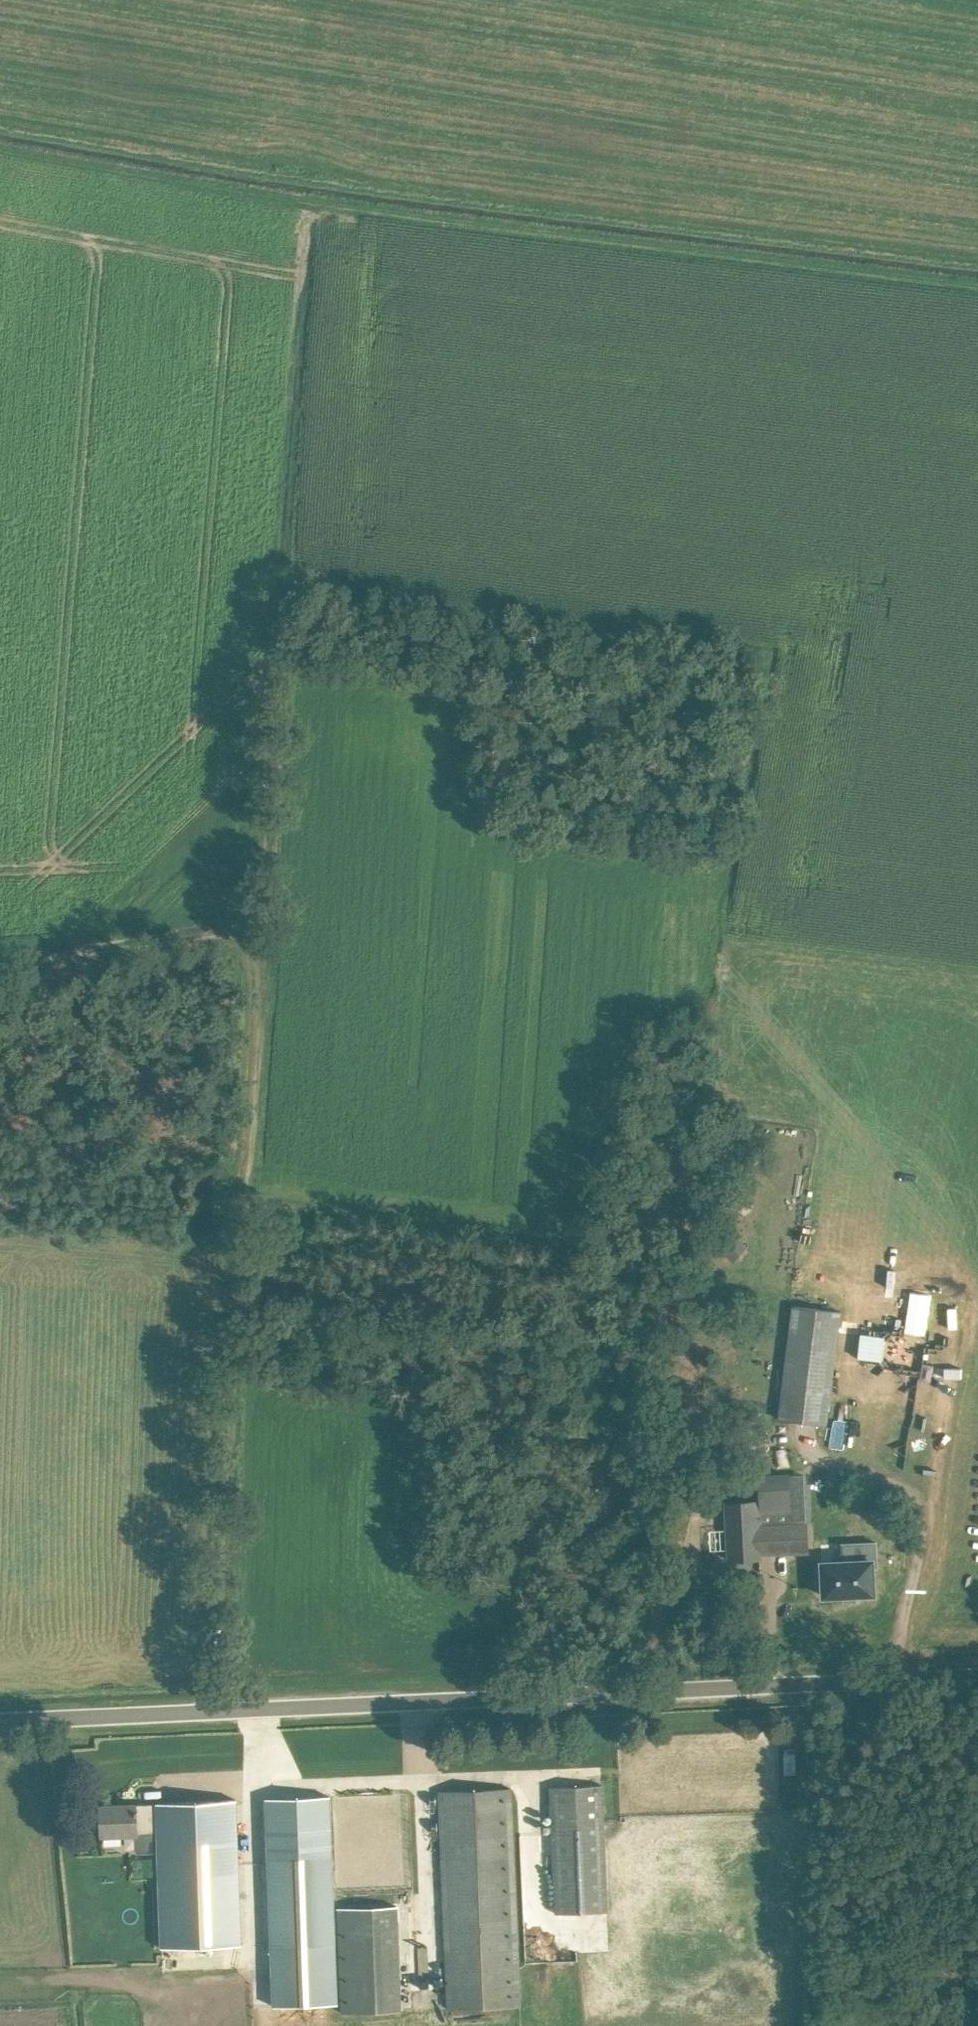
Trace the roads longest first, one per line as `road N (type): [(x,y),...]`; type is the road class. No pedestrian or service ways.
road 1 (unclassified): [(0,1722),(977,1674)]

